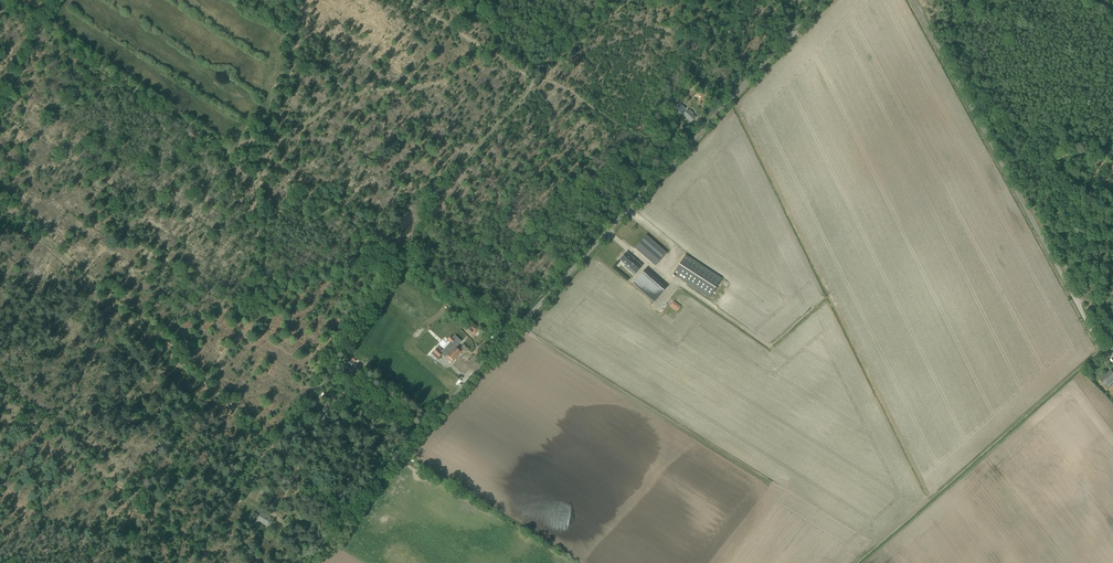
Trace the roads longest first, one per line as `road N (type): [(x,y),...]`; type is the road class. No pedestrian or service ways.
road 1 (unclassified): [(302,562),(824,0)]
road 2 (unclassified): [(1103,350),(913,0)]

